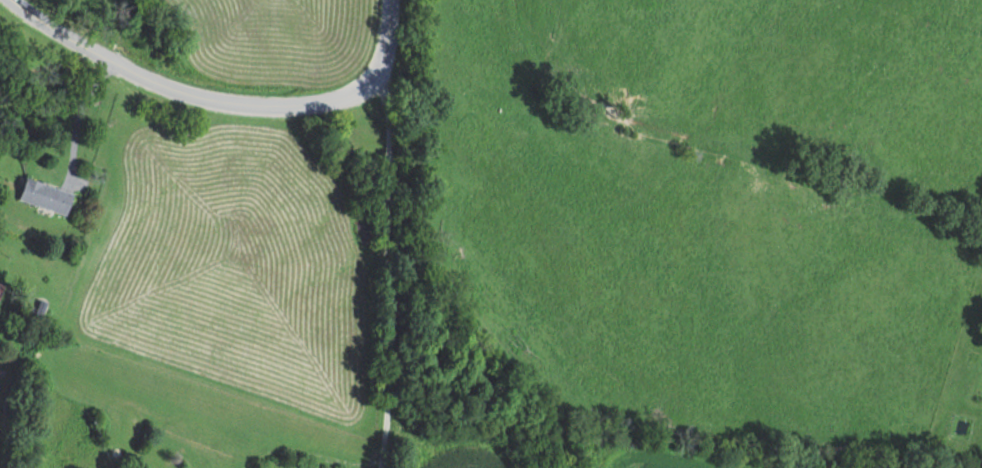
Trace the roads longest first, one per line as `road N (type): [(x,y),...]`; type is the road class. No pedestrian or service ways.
road 1 (residential): [(405,0),(383,95),(357,133),(196,154),(0,49)]
road 2 (residential): [(359,220),(365,405),(402,453),(387,467)]

